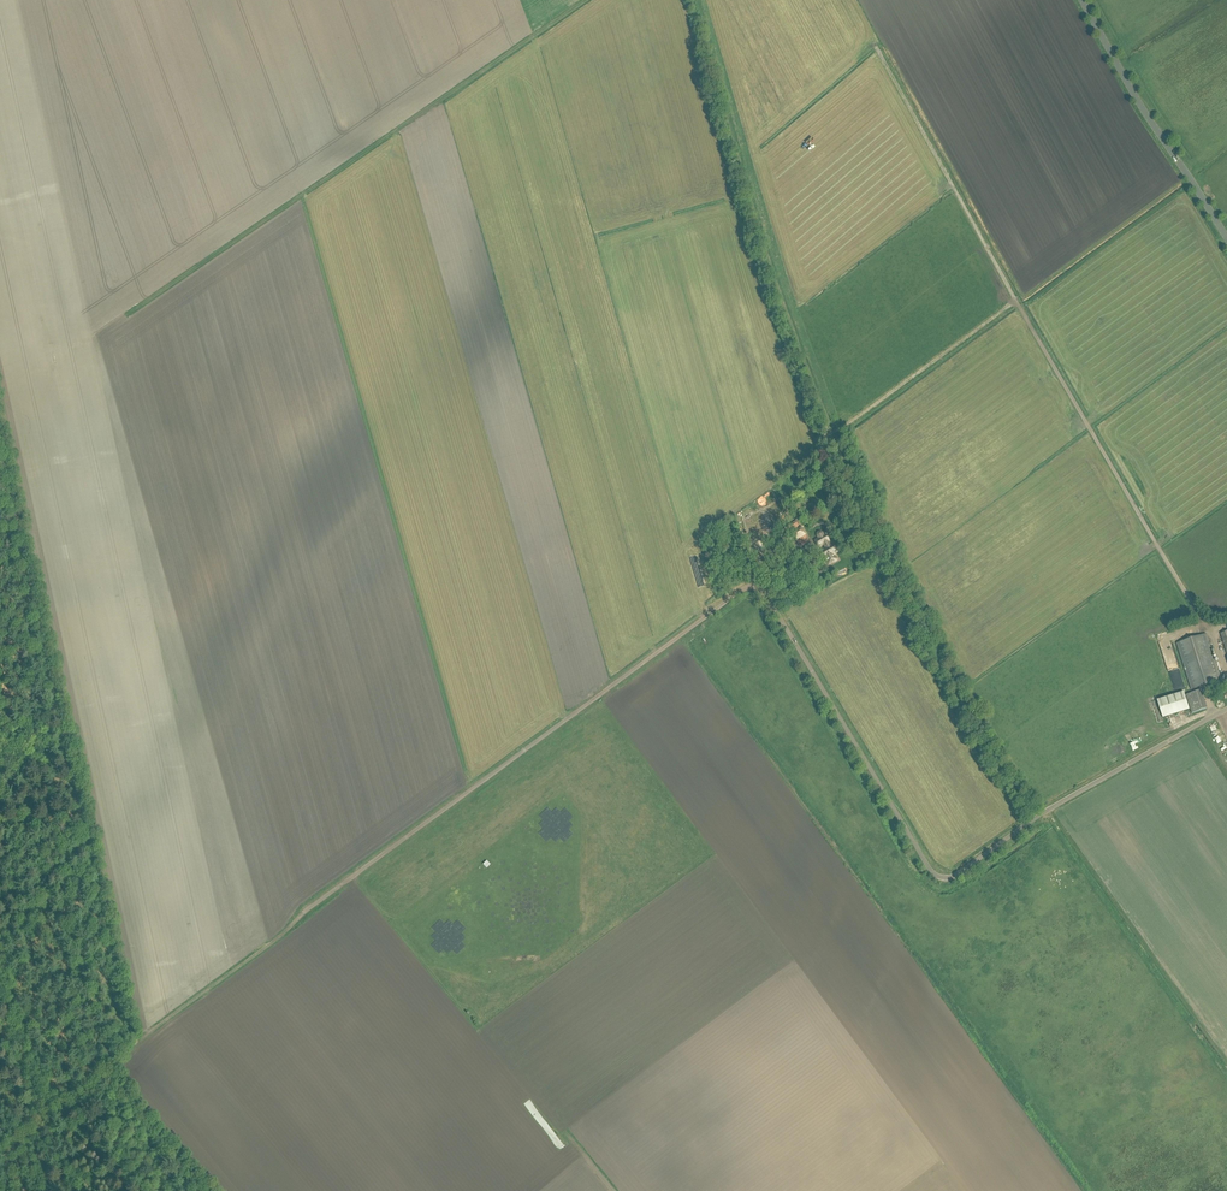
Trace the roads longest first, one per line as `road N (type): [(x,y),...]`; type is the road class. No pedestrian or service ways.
road 1 (unclassified): [(296,921),(753,586),(764,591),(943,880),(1046,810),(1226,709)]
road 2 (track): [(1226,665),(878,50)]
road 3 (track): [(0,457),(83,839),(75,868),(86,922),(83,1029),(109,1076)]
road 4 (track): [(587,0),(133,310)]
road 5 (track): [(1015,301),(787,470)]
road 6 (tertiary): [(1226,239),(1082,0)]
road 7 (track): [(296,921),(136,1043),(109,1076)]
road 8 (track): [(109,1076),(201,1190)]
road 9 (track): [(109,1076),(0,1156)]

